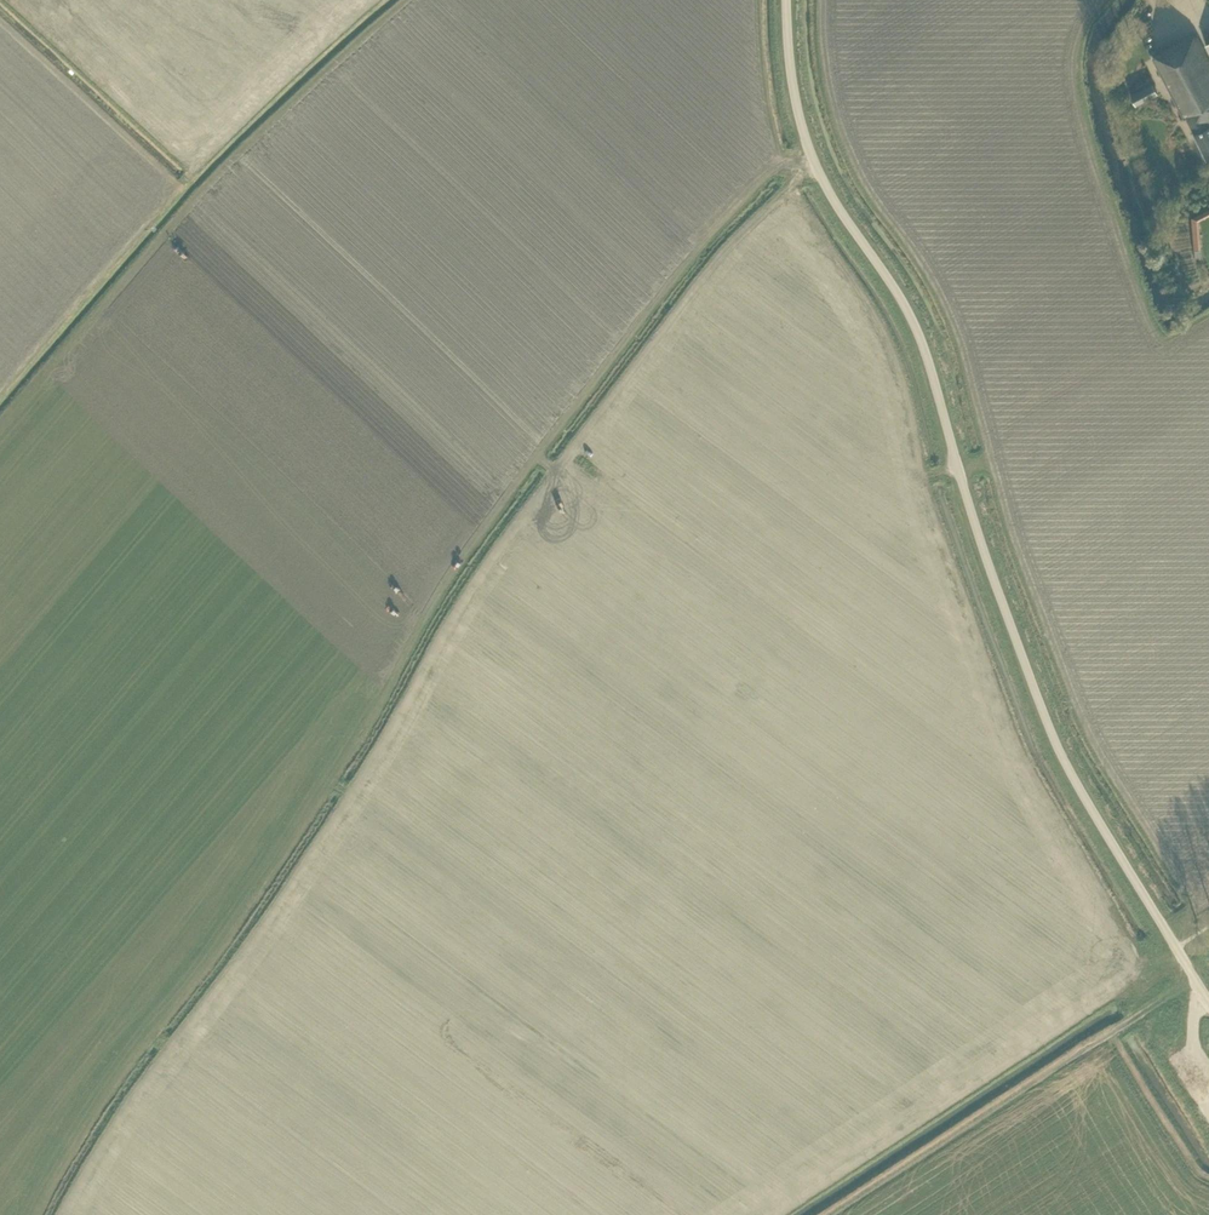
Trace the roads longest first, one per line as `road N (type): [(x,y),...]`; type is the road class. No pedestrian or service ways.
road 1 (unclassified): [(1208,1003),(1068,773),(896,293),(847,229),(801,140),(788,79),(785,0)]

